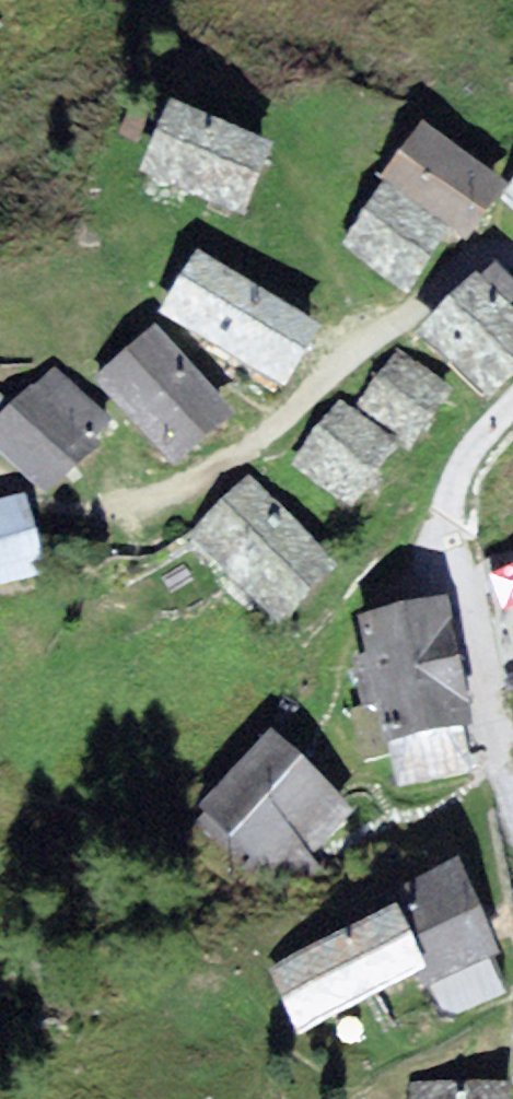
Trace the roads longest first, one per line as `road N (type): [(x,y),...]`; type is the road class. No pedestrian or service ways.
road 1 (residential): [(112,510),(136,508),(243,453),(358,345),(475,261),(512,257)]
road 2 (residential): [(512,806),(449,539),(458,477),(512,402)]

